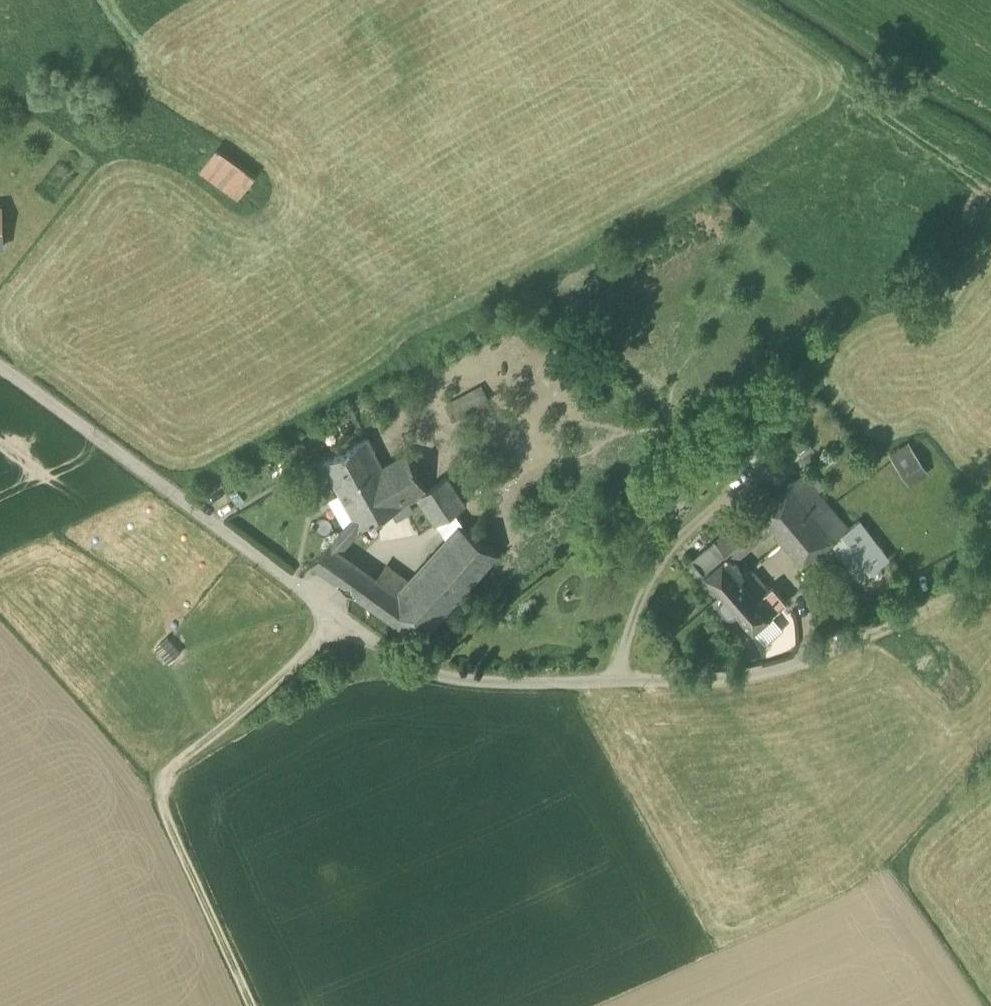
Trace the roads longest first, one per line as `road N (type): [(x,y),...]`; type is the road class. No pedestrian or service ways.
road 1 (unclassified): [(892,614),(780,663),(703,676),(454,681),(404,660),(0,363)]
road 2 (track): [(344,616),(195,746),(141,774),(247,1005)]

